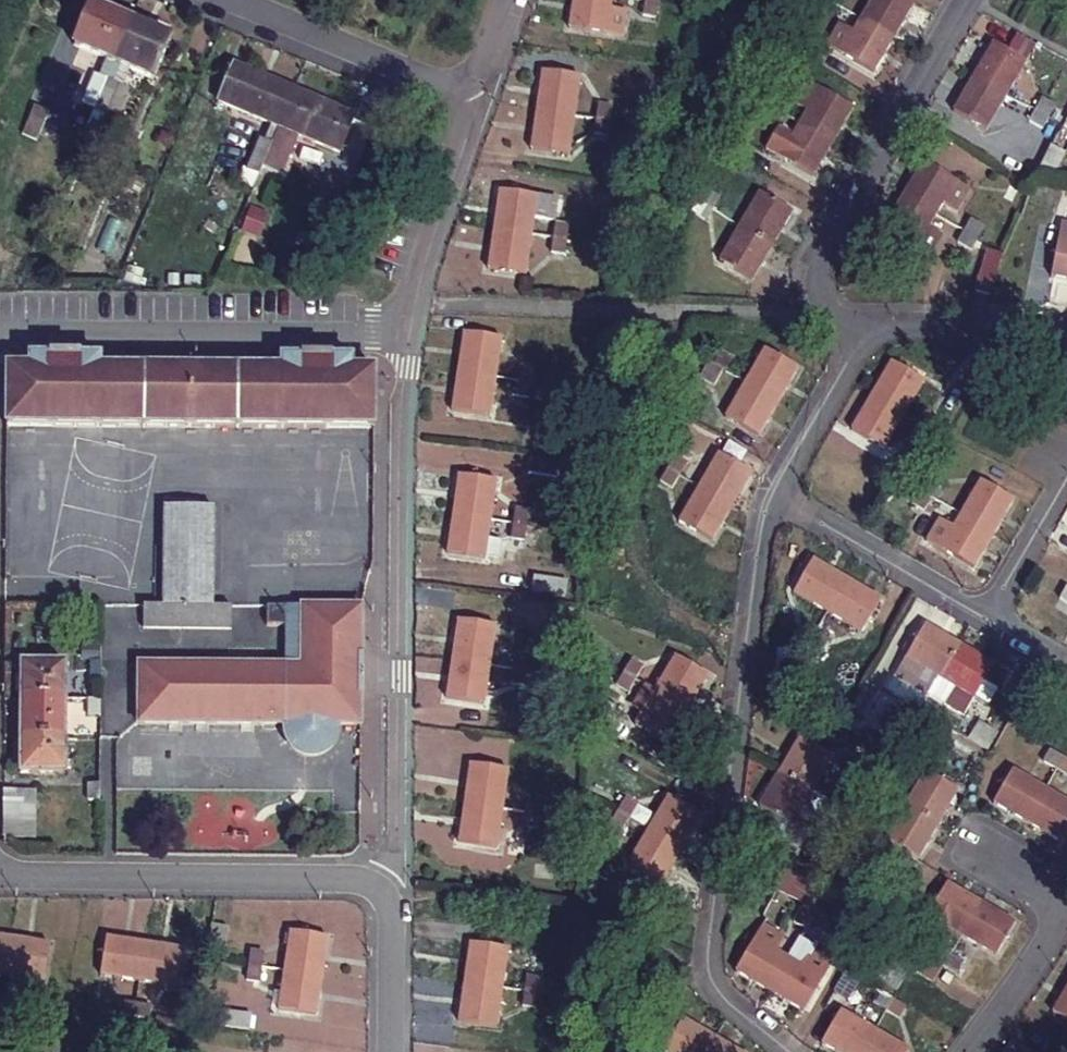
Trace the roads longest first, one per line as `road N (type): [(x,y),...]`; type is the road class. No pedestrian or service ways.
road 1 (residential): [(785,1051),(713,994),(704,969),(766,507)]
road 2 (residential): [(392,891),(402,332)]
road 3 (residential): [(0,335),(402,332)]
road 4 (residential): [(0,884),(392,891)]
road 5 (residential): [(966,0),(828,227),(814,279),(846,327)]
road 6 (residential): [(223,0),(470,108)]
road 7 (residential): [(766,507),(996,622)]
road 8 (residential): [(402,332),(470,108)]
road 9 (residential): [(846,327),(1066,323)]
road 10 (residential): [(766,507),(845,363),(846,327)]
road 11 (residential): [(970,1051),(1066,906)]
road 12 (residential): [(996,622),(1066,471)]
road 13 (residential): [(388,1051),(392,891)]

